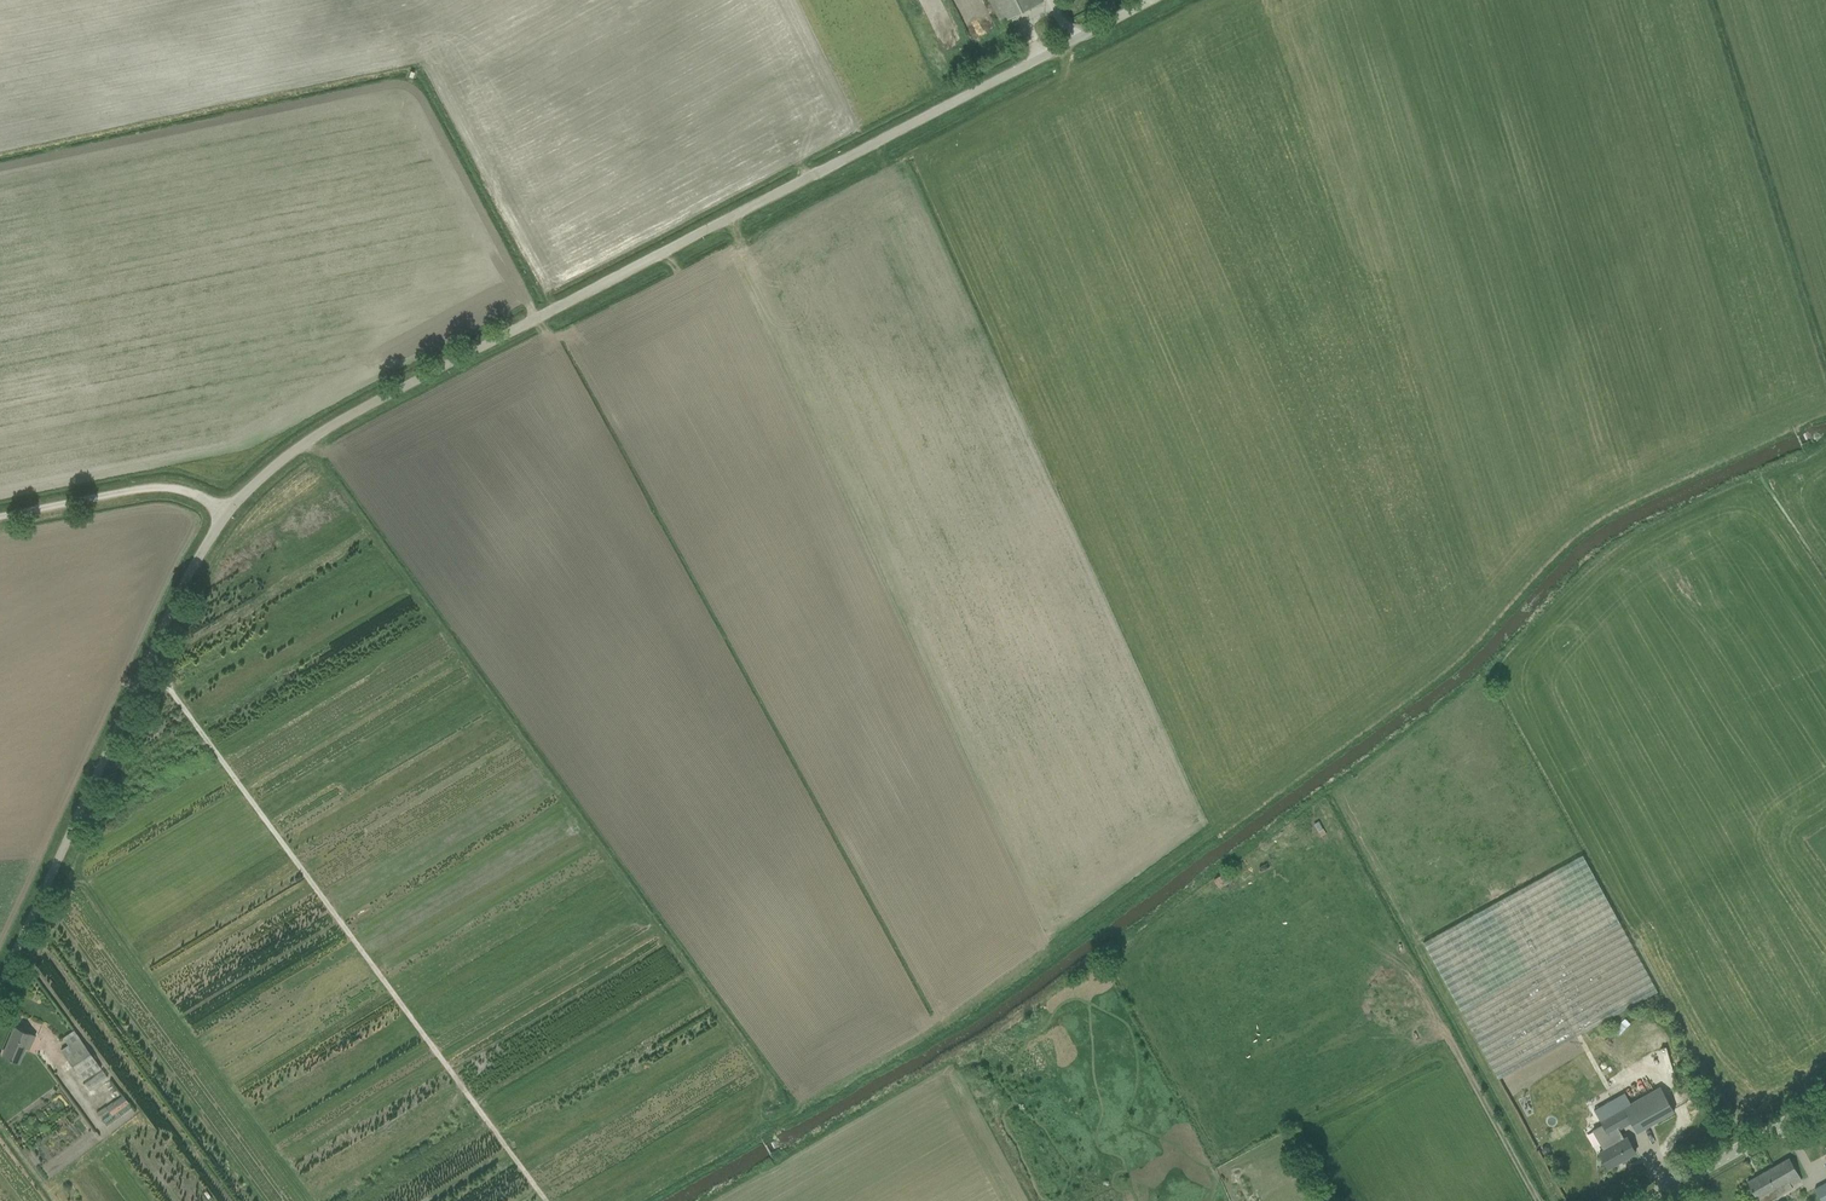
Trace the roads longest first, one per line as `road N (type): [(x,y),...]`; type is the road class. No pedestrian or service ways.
road 1 (unclassified): [(0,987),(209,541),(225,512),(268,472),(341,420),(1147,0)]
road 2 (track): [(0,517),(160,488),(225,512)]
road 3 (tertiary): [(1641,1200),(1825,1097)]

